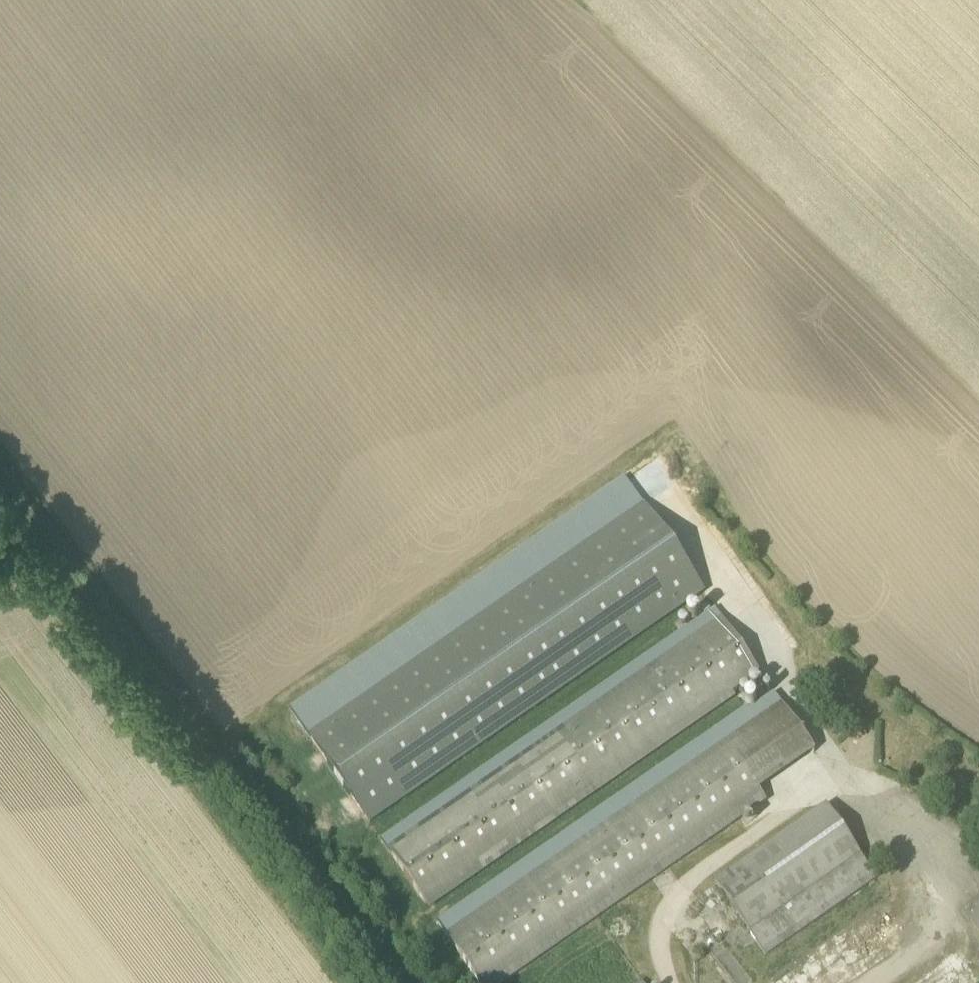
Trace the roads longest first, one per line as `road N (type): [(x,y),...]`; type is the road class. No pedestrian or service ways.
road 1 (track): [(380,982),(0,488)]

